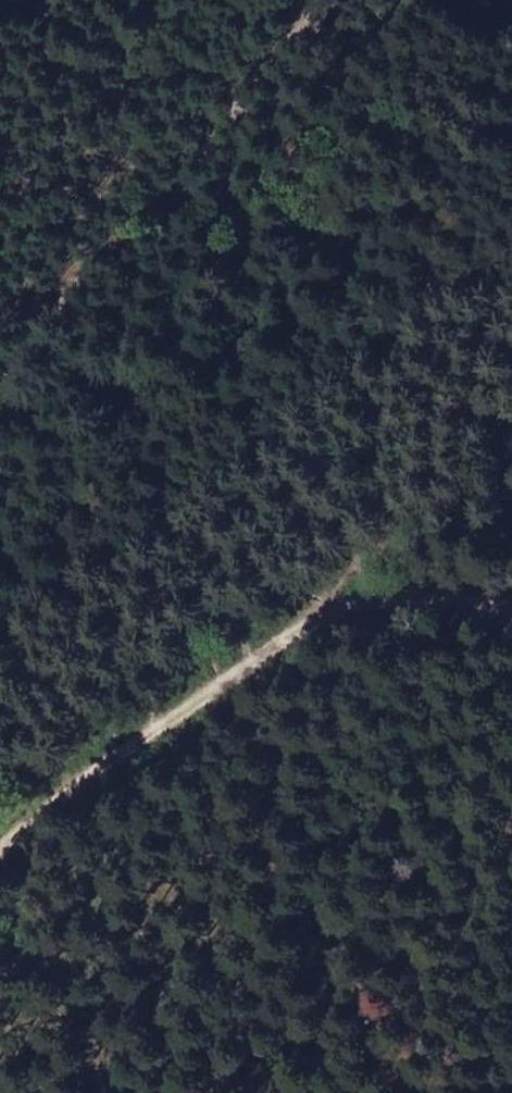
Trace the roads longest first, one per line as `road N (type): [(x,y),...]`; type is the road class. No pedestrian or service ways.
road 1 (track): [(511,624),(438,603),(264,600),(137,670),(91,781),(0,896)]

